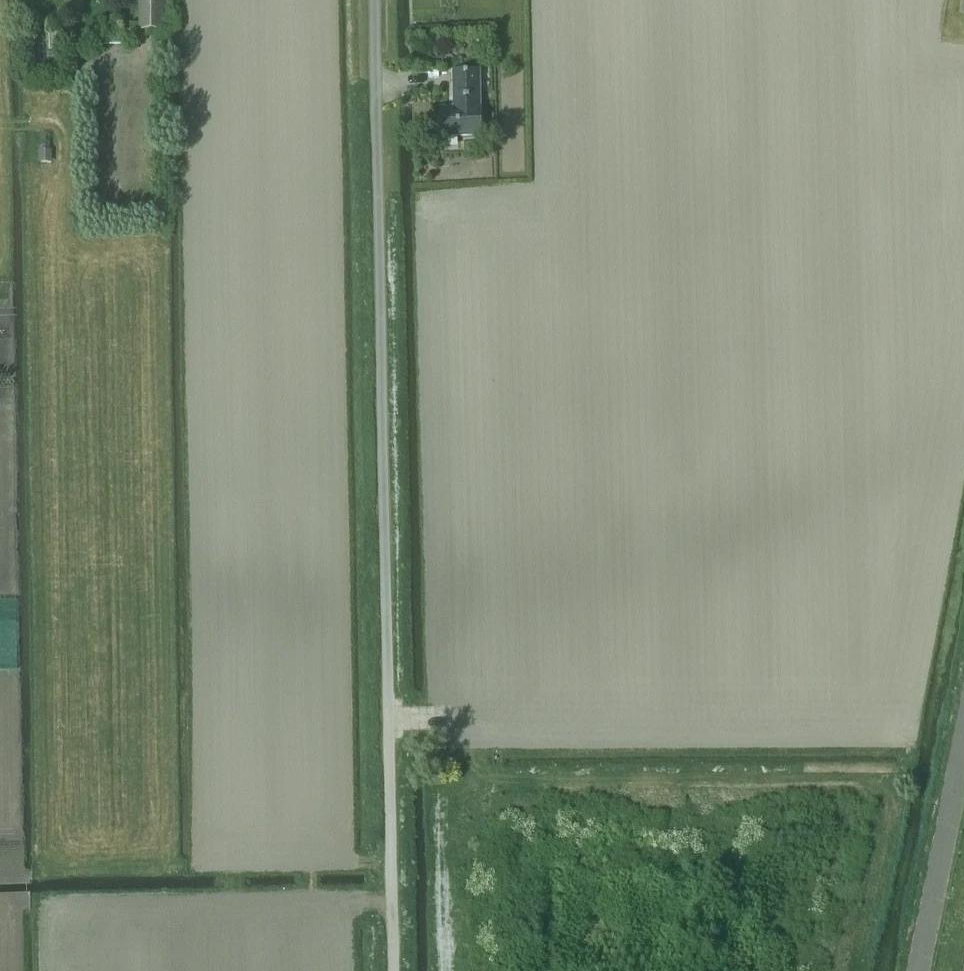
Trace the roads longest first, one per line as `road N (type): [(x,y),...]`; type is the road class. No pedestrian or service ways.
road 1 (unclassified): [(391,970),(374,0)]

